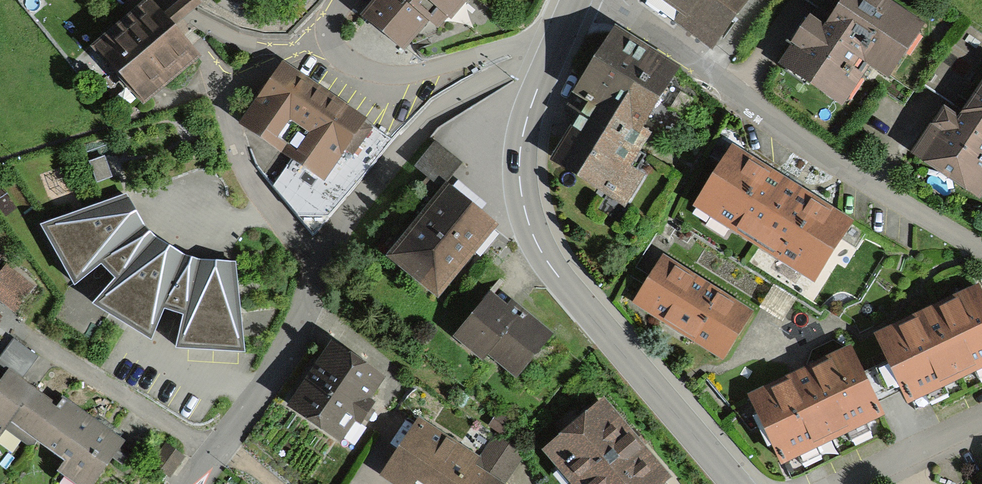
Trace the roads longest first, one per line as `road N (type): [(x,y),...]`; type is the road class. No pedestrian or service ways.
road 1 (residential): [(557,43),(435,112),(343,219),(270,377),(189,483)]
road 2 (tertiary): [(736,483),(585,315),(534,241),(520,186),(524,129),(557,43)]
road 3 (residential): [(599,0),(675,46),(766,116),(981,248)]
road 4 (residential): [(325,35),(339,55),(368,69),(404,73),(515,44),(557,43)]
road 5 (residential): [(325,35),(243,37),(187,18),(165,0)]
road 6 (residential): [(837,483),(981,419)]

